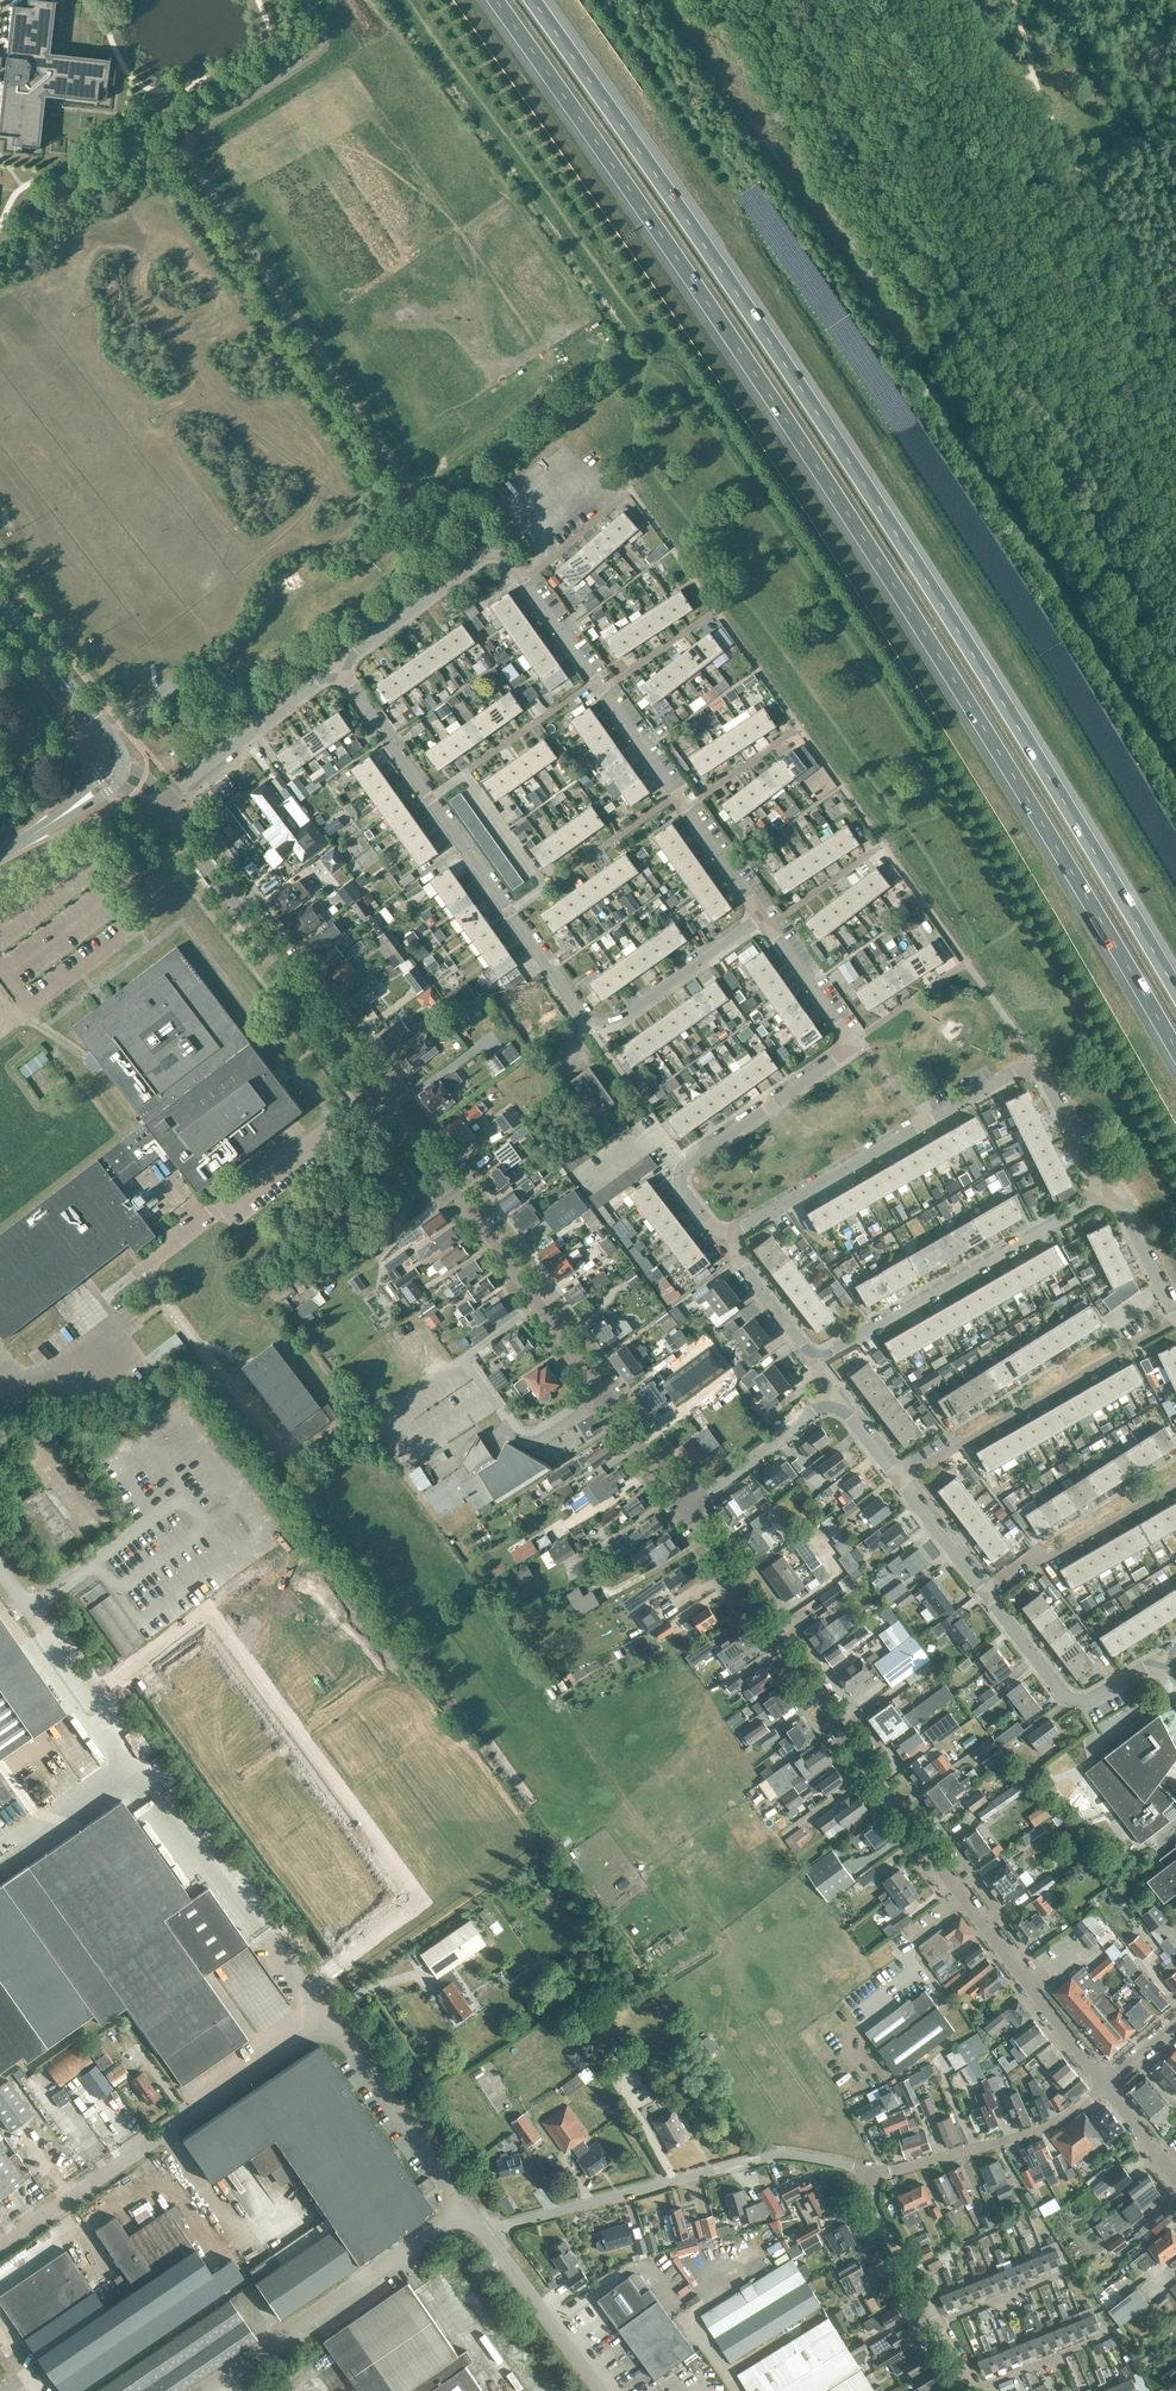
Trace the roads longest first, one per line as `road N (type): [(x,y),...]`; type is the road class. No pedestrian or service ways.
road 1 (motorway): [(496,0),(897,590),(1175,1059)]
road 2 (motorway): [(1175,996),(923,572),(533,0)]
road 3 (tertiary): [(686,1513),(158,803)]
road 4 (tertiary): [(1107,2081),(884,1791),(686,1513)]
road 5 (unclassified): [(873,2170),(770,2155),(503,2223),(487,2235)]
road 6 (unclassified): [(326,2016),(0,2245)]
road 7 (unclassified): [(721,1239),(1015,1072),(1045,1081)]
road 8 (unclassified): [(764,917),(603,1024),(582,1017),(510,911)]
road 9 (unclassified): [(821,1354),(1104,1195)]
road 10 (unclassified): [(203,2390),(469,2209)]
road 11 (unclassified): [(1175,1320),(900,1476)]
road 12 (unclassified): [(721,1239),(683,1188),(688,1168),(853,1044)]
road 13 (unclassified): [(1107,2081),(1039,2131),(890,2172),(873,2170)]
road 14 (unclassified): [(469,2209),(326,2016)]
road 15 (unclassified): [(337,668),(482,556),(503,554),(522,577)]
road 16 (unclassified): [(158,803),(337,668)]
road 17 (residential): [(983,1589),(1028,1557),(1044,1560),(1175,1485)]
road 18 (unclassified): [(600,2390),(487,2235)]
road 19 (residential): [(686,1513),(826,1408)]
road 20 (unclassified): [(936,2325),(871,2207),(873,2170)]
road 21 (unclassified): [(431,800),(337,668)]
road 22 (unclassified): [(821,1354),(805,1348),(721,1239)]
road 23 (unclassified): [(1076,1704),(1061,1697),(983,1589)]
road 24 (unclassified): [(770,925),(853,1044)]
road 25 (unclassified): [(604,690),(688,808)]
road 26 (unclassified): [(1175,1315),(1122,1208),(1104,1195)]
road 27 (unclassified): [(522,577),(633,491)]
road 28 (unclassified): [(983,1589),(900,1476)]
road 29 (unclassified): [(972,2390),(1101,2336)]
road 30 (unclassified): [(936,2325),(1065,2271)]
road 31 (unclassified): [(966,962),(853,1044)]
road 32 (unclassified): [(522,577),(604,690)]
road 33 (unclassified): [(883,845),(770,925)]
road 34 (unclassified): [(799,728),(688,808)]
road 35 (unclassified): [(510,911),(431,800)]
road 36 (unclassified): [(714,610),(604,690)]
road 37 (unclassified): [(688,808),(764,917)]
road 38 (unclassified): [(1104,1195),(1045,1081)]

